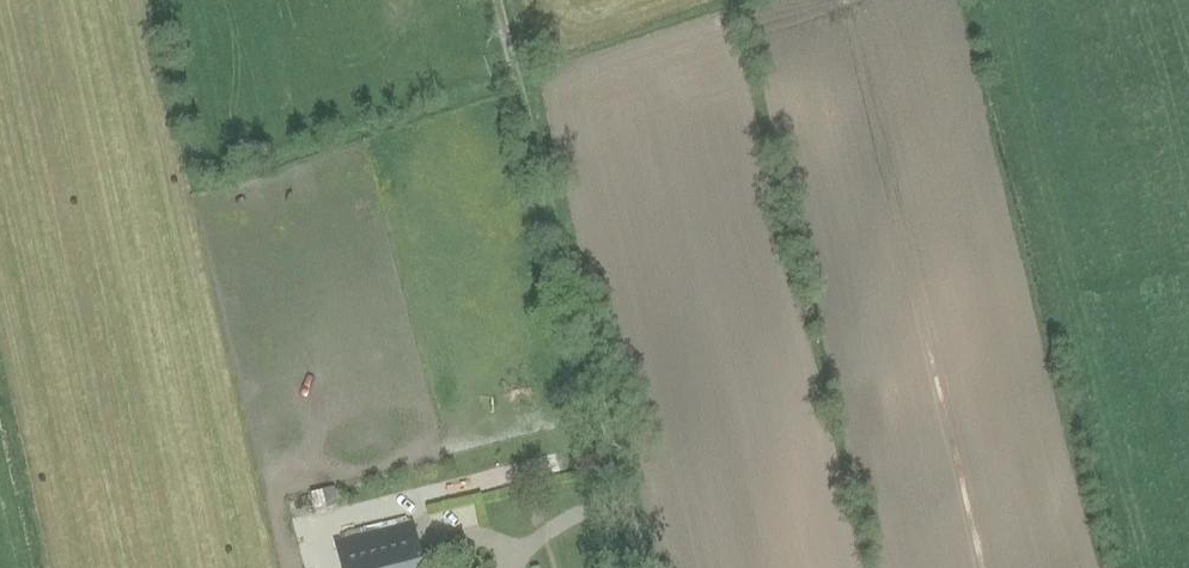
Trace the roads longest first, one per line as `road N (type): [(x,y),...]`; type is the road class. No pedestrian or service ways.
road 1 (track): [(499,0),(644,567)]

